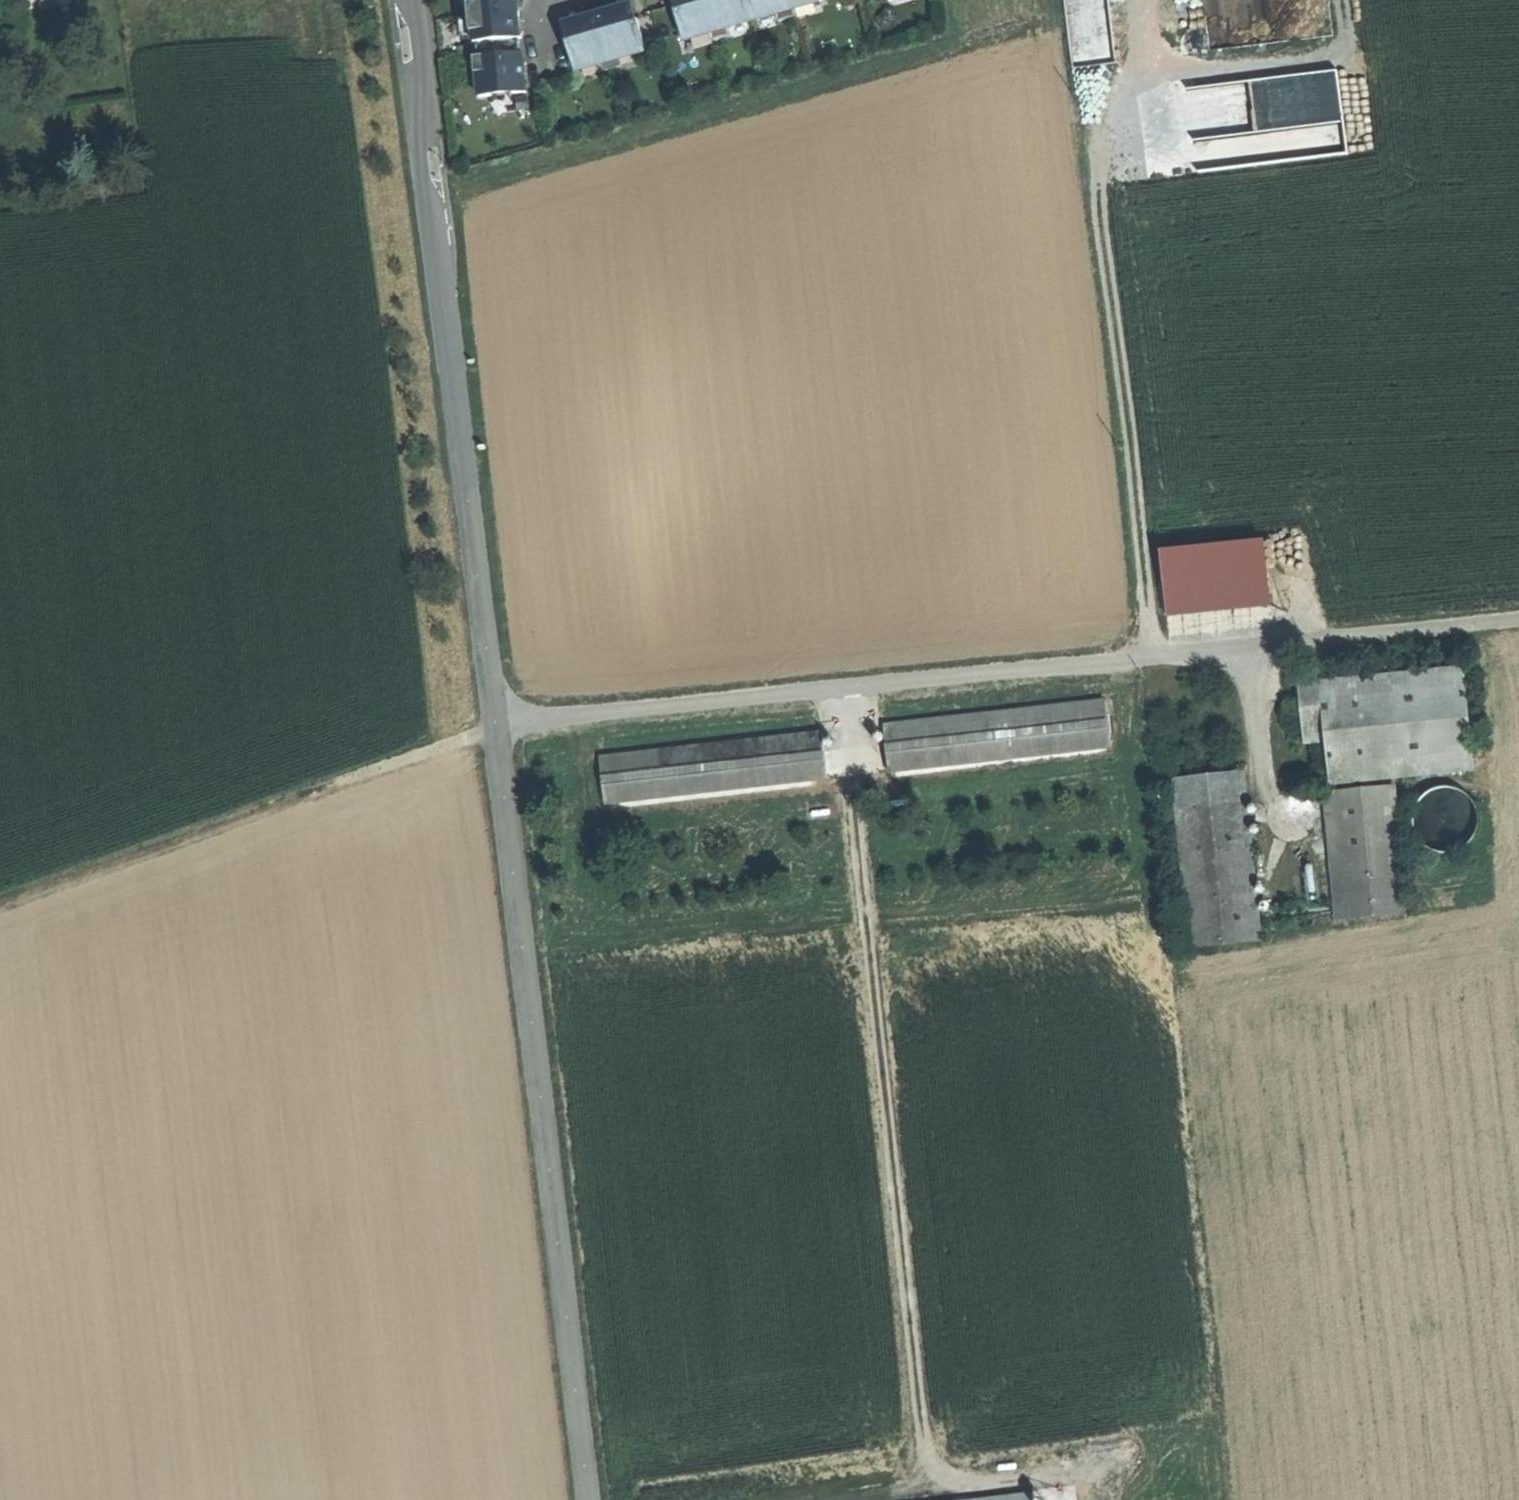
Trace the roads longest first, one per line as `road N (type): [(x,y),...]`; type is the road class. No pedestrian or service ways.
road 1 (tertiary): [(405,0),(444,268),(588,1499)]
road 2 (track): [(0,908),(497,727)]
road 3 (track): [(1260,646),(1518,620)]

